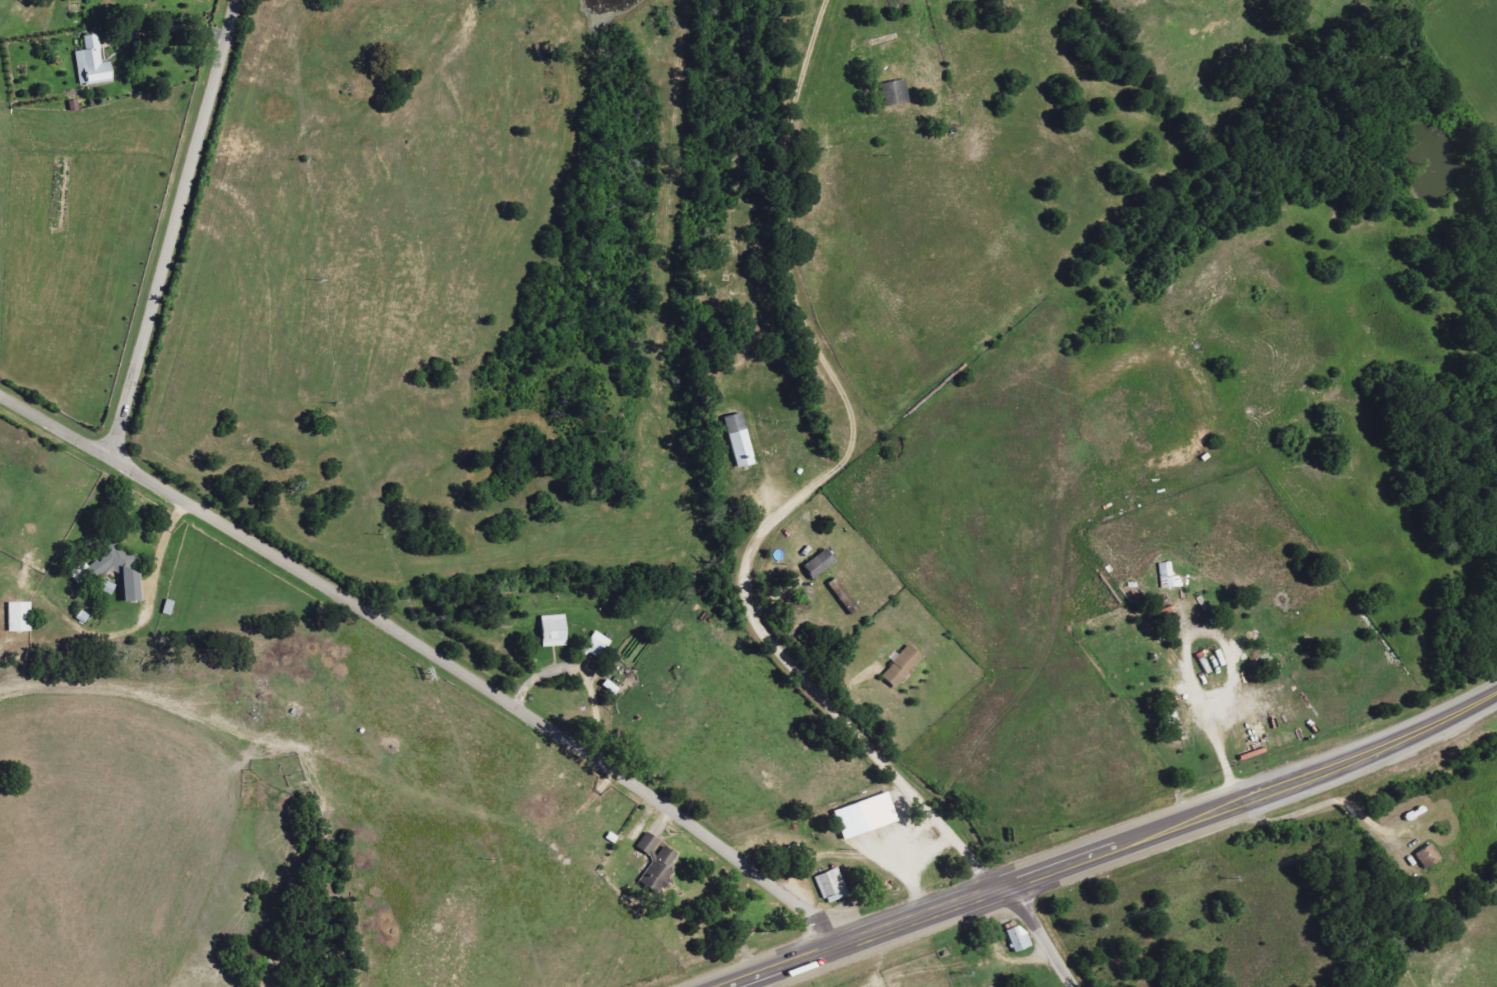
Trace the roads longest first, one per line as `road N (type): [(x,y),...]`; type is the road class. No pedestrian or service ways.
road 1 (residential): [(1009,891),(834,713),(749,599),(763,542),(858,449),(856,406),(817,343),(792,240),(813,58),(834,0)]
road 2 (residential): [(845,945),(532,715),(0,394)]
road 3 (primary): [(729,986),(1208,819),(1496,702)]
road 4 (residential): [(109,455),(242,0)]
road 5 (residential): [(871,986),(901,975),(1055,955)]

